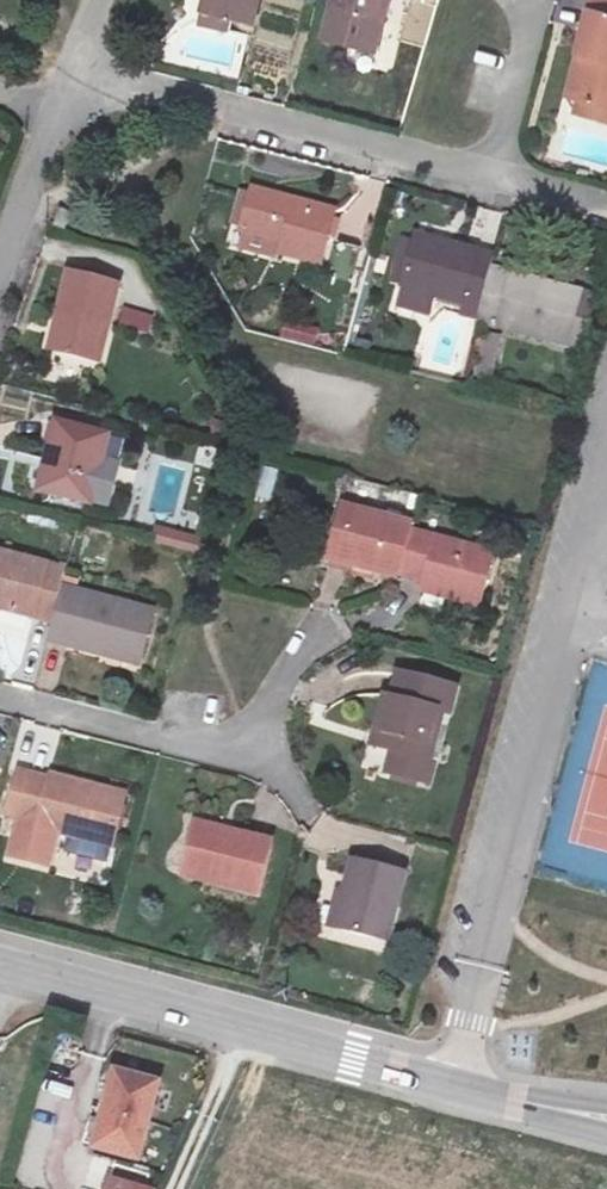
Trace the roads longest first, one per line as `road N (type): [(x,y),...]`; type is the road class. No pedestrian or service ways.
road 1 (tertiary): [(606,1118),(455,1089),(0,963)]
road 2 (residential): [(535,0),(490,185),(78,74)]
road 3 (residential): [(300,796),(262,765),(0,697)]
road 4 (residential): [(55,122),(0,276)]

